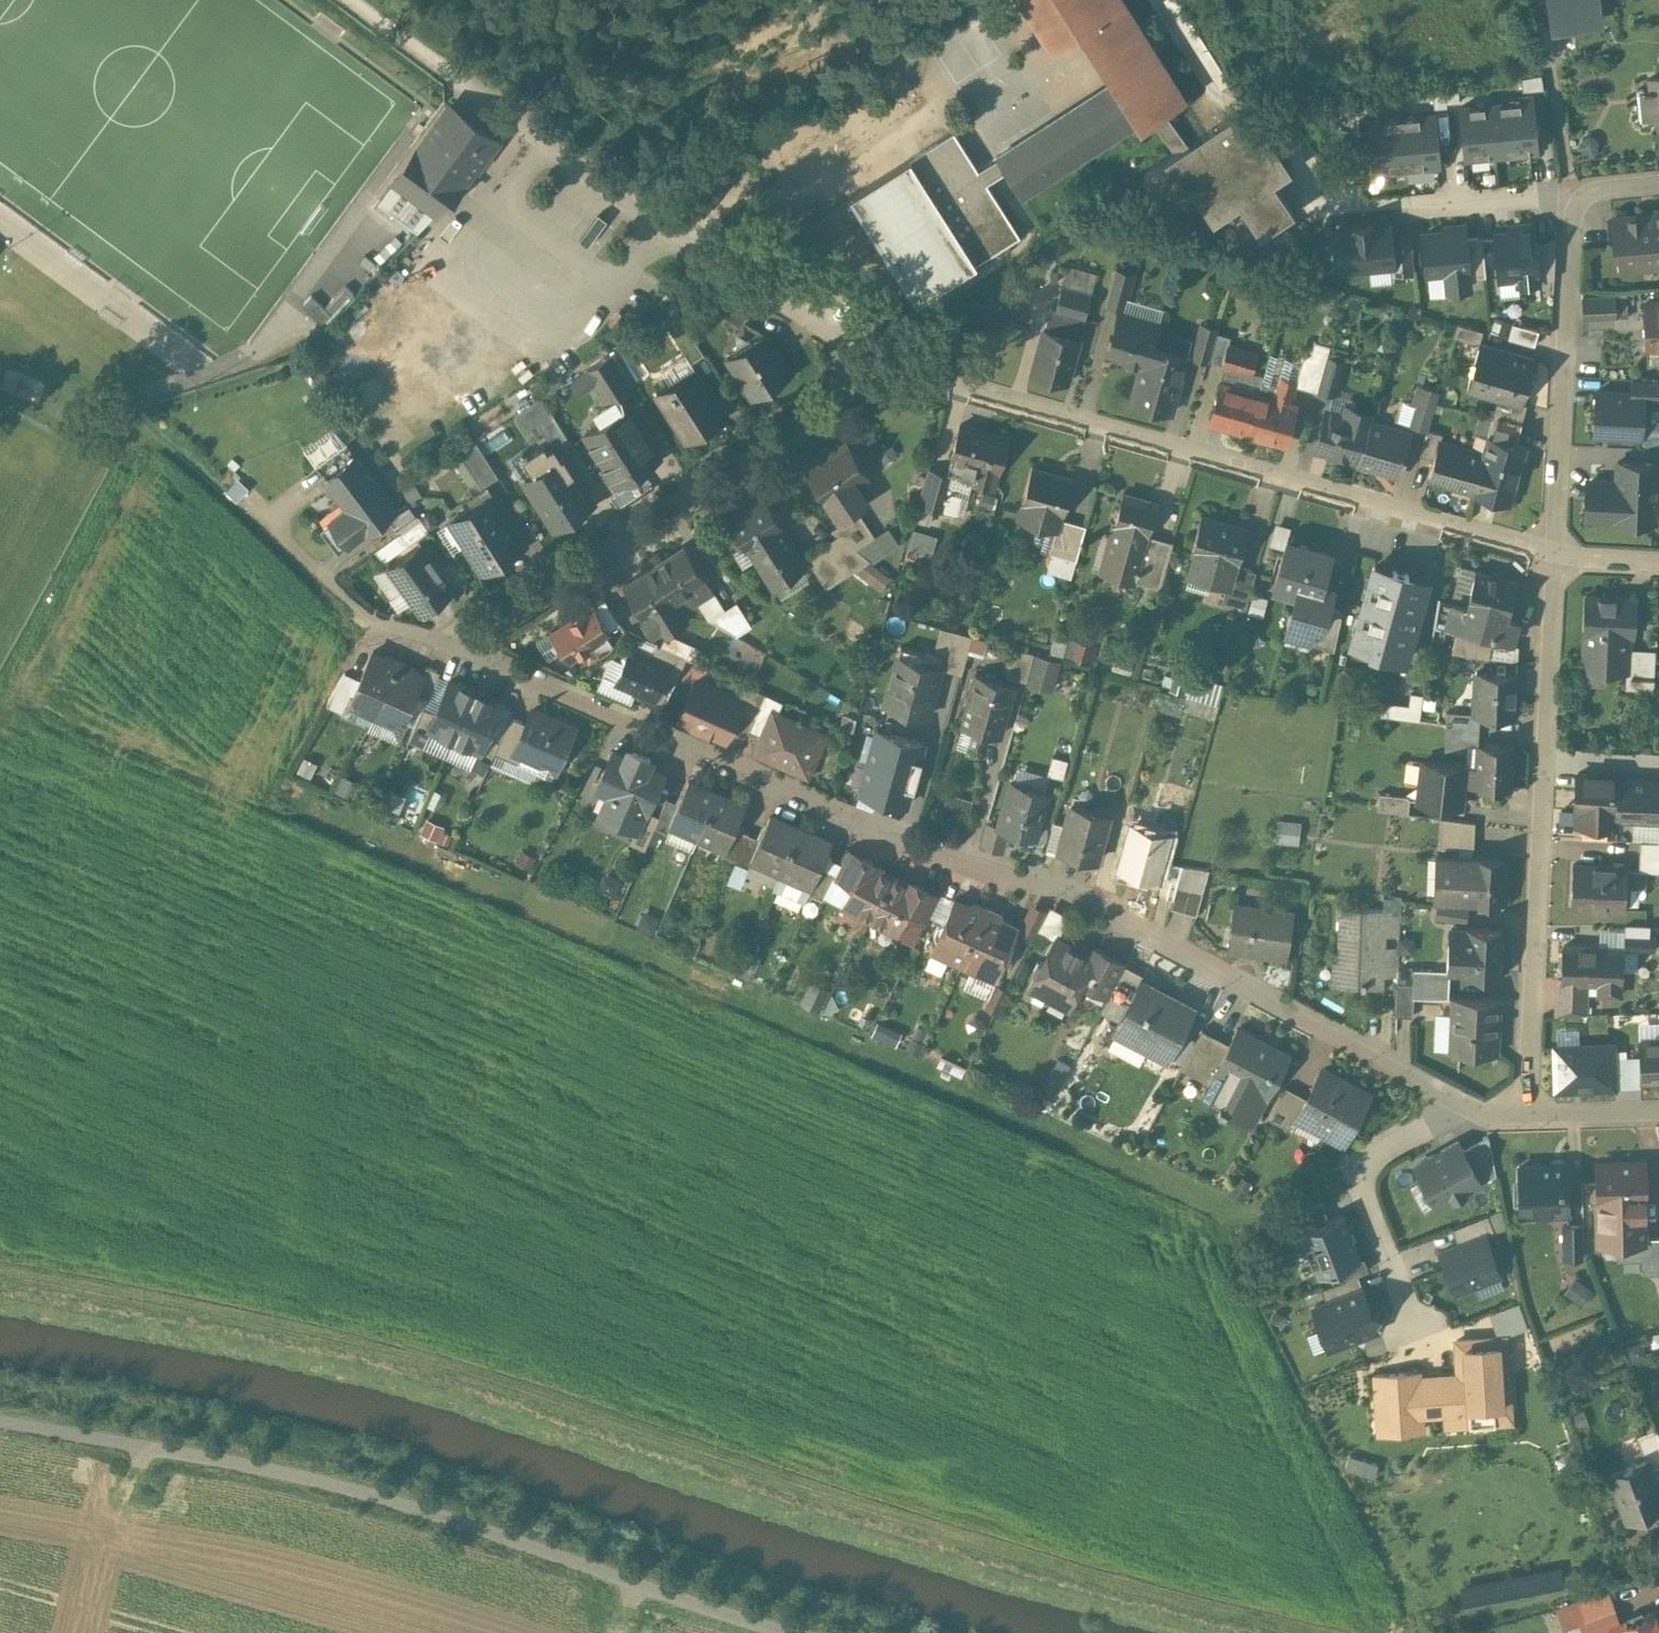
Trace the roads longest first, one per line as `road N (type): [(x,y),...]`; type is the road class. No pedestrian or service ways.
road 1 (residential): [(1445,1092),(1066,889),(879,825),(466,647)]
road 2 (unclassified): [(782,1632),(352,1478),(0,1416)]
road 3 (residential): [(1555,554),(884,367)]
road 4 (residential): [(1527,1112),(1555,554)]
road 5 (residential): [(884,367),(477,631),(466,647)]
road 6 (residential): [(884,367),(539,135)]
road 7 (residential): [(1555,554),(1573,191)]
road 8 (residential): [(1445,1092),(1427,1122),(1360,1169),(1411,1314)]
road 9 (residential): [(466,647),(374,619),(265,514)]
road 10 (residential): [(1331,207),(1573,191)]
road 11 (residential): [(1658,1108),(1527,1112)]

